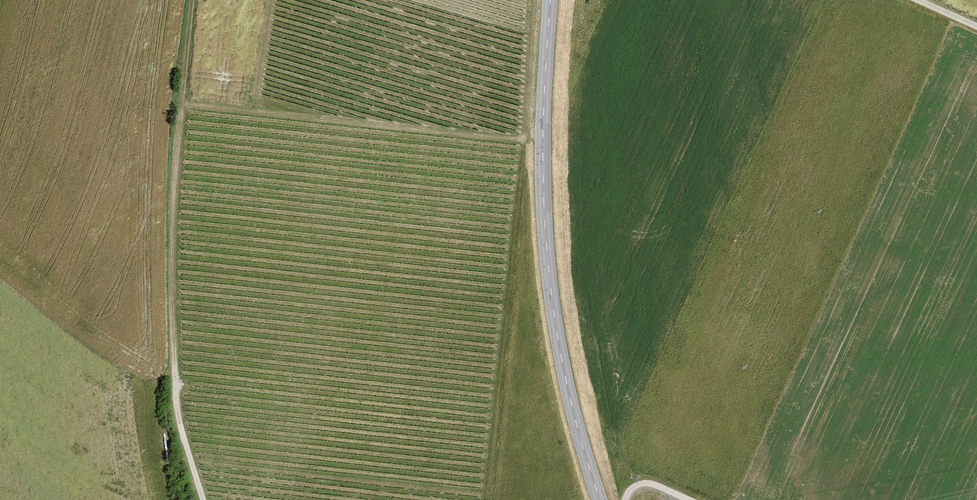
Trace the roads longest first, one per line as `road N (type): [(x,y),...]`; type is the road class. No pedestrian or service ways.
road 1 (secondary): [(550,0),(540,221),(557,361),(601,499)]
road 2 (track): [(196,0),(178,210),(183,344)]
road 3 (unclassified): [(183,344),(187,420),(211,499)]

